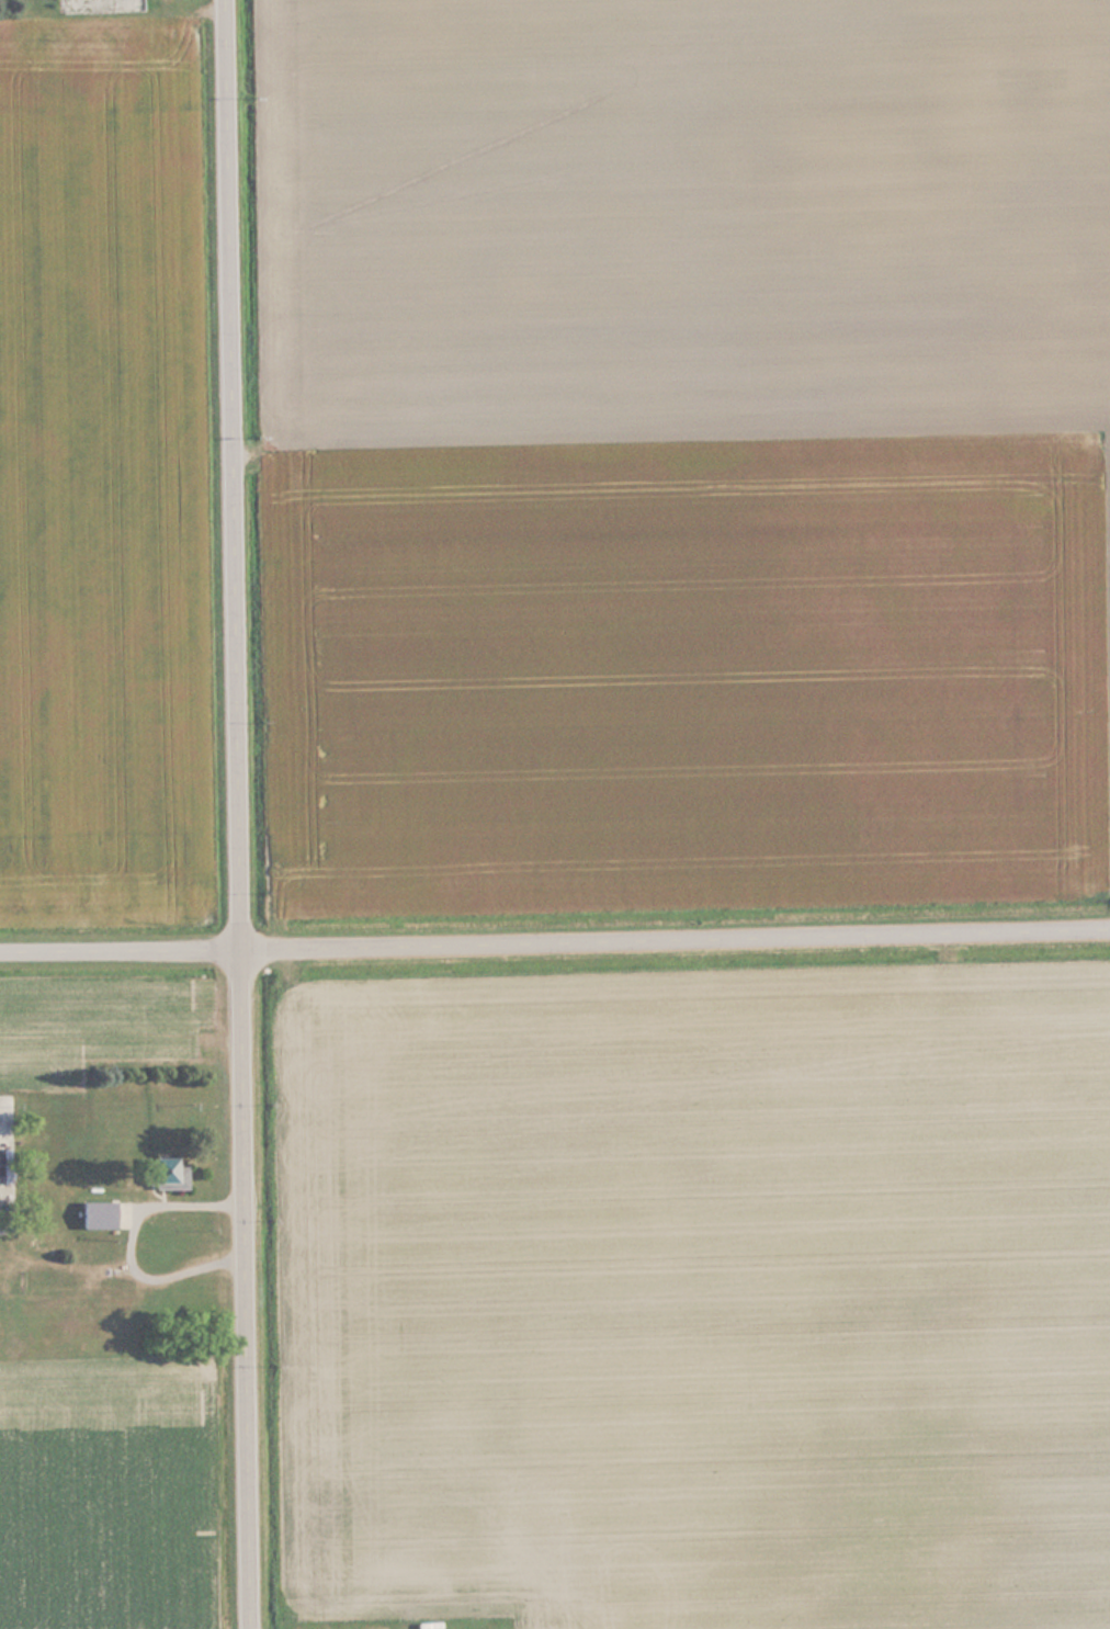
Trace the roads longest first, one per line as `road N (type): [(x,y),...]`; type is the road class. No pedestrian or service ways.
road 1 (secondary): [(252,1628),(225,0)]
road 2 (residential): [(0,945),(1109,921)]

